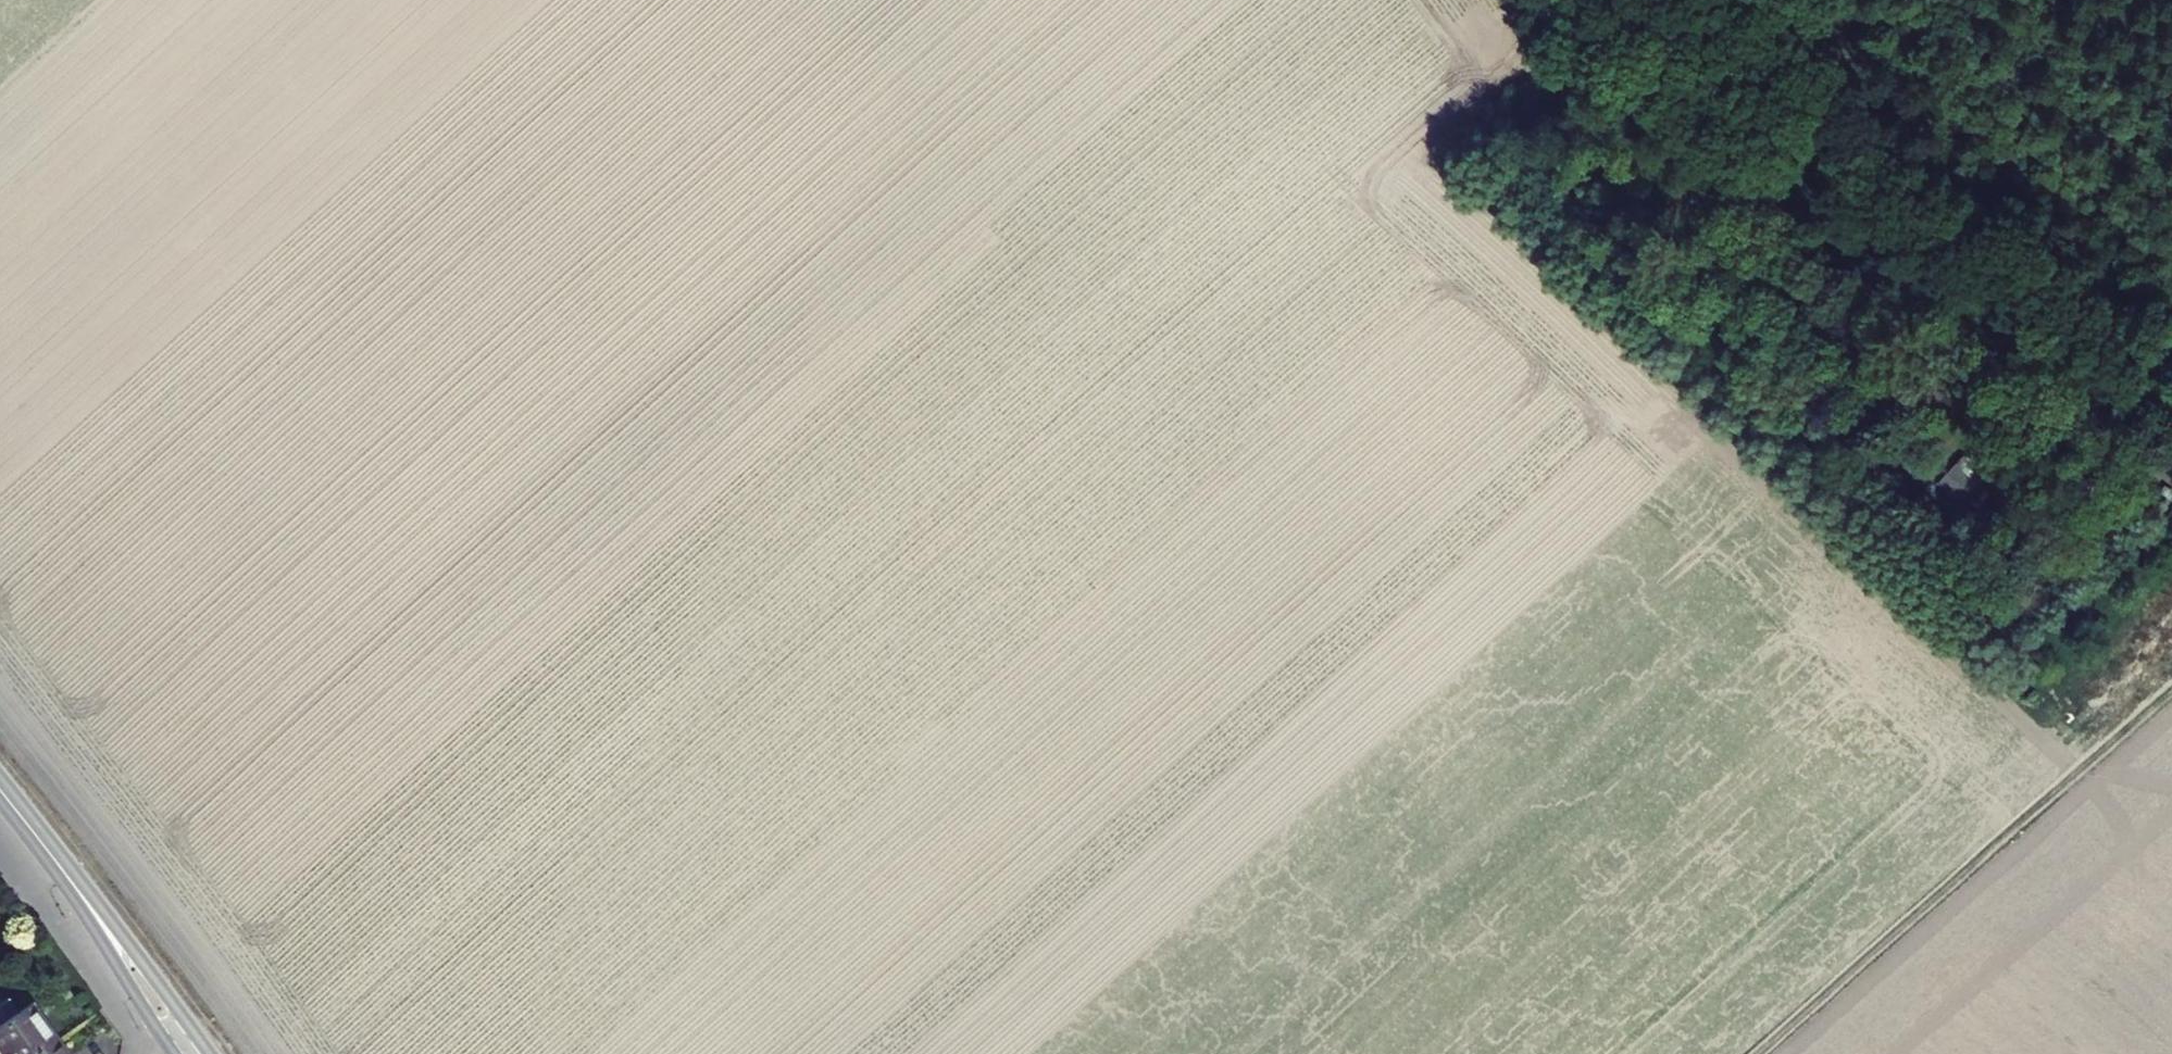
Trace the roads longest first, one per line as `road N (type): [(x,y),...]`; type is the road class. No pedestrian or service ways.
road 1 (track): [(1758,1053),(2171,690)]
road 2 (tertiary): [(199,1040),(64,873)]
road 3 (tertiary): [(64,873),(174,1053)]

